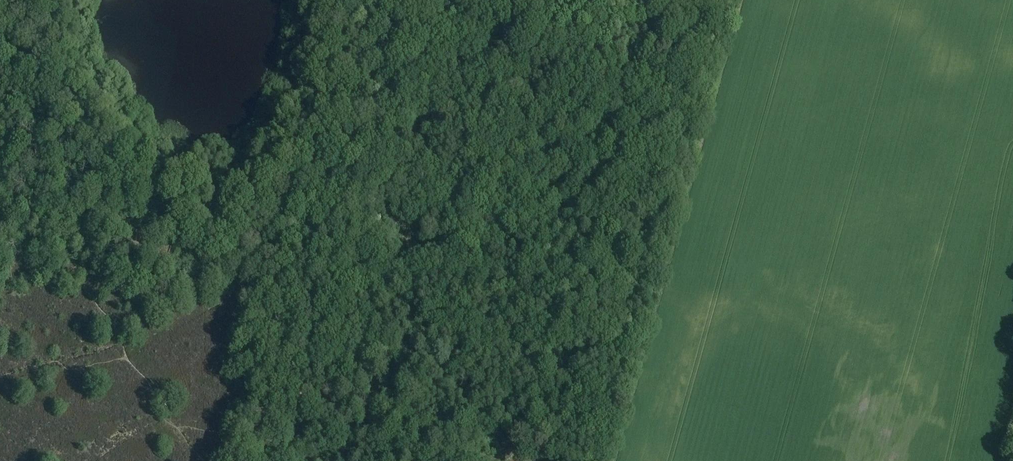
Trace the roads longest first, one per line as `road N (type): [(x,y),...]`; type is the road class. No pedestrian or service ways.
road 1 (track): [(427,0),(354,227),(254,429)]
road 2 (track): [(78,282),(37,270),(27,257),(14,196),(39,134),(27,109),(0,95)]

